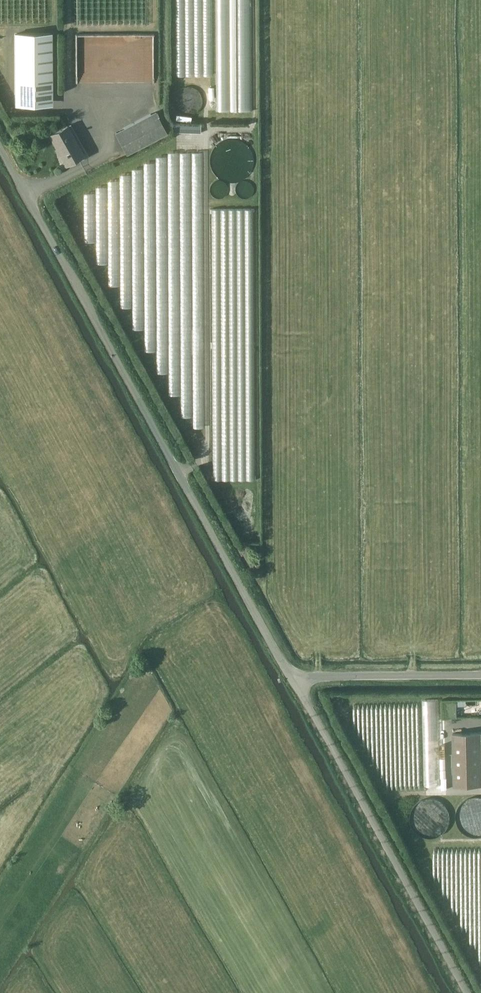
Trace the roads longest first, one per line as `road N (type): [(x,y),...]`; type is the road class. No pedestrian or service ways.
road 1 (unclassified): [(296,679),(0,148)]
road 2 (unclassified): [(473,992),(296,679)]
road 3 (unclassified): [(296,679),(480,675)]

